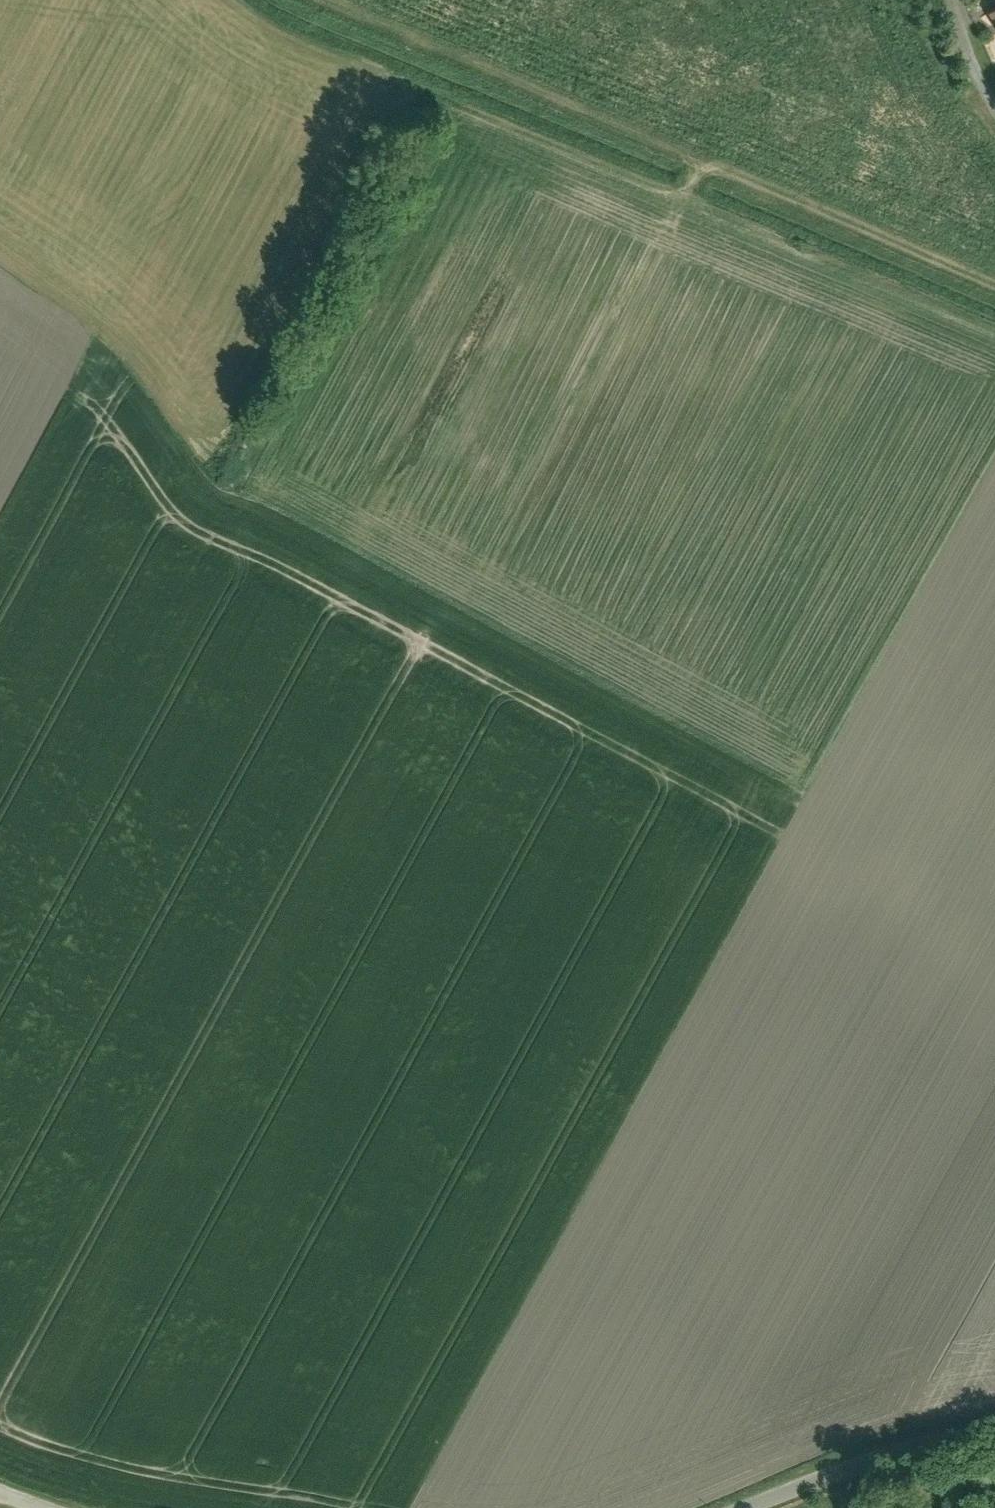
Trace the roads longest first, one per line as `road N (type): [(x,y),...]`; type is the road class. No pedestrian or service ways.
road 1 (residential): [(750,1507),(883,1457),(994,1430)]
road 2 (unclassified): [(994,120),(940,0)]

